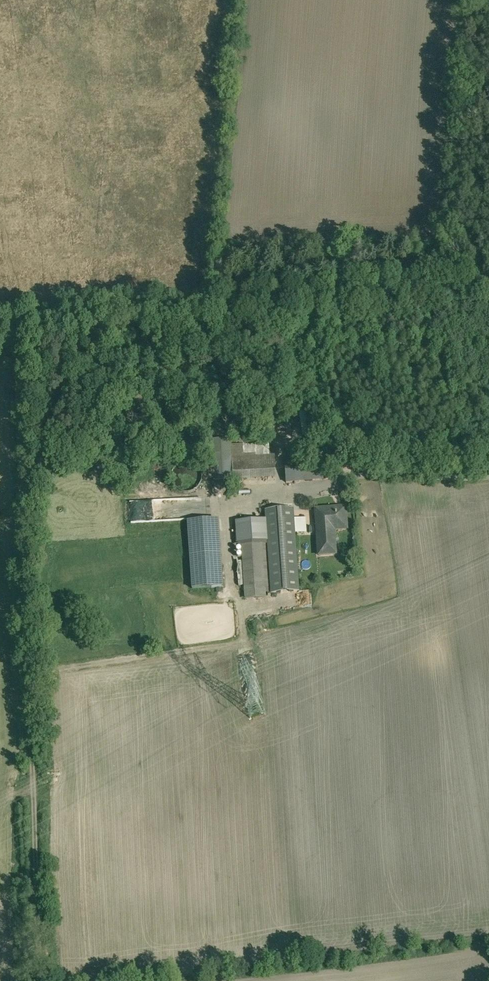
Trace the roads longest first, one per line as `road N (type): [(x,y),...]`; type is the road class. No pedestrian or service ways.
road 1 (track): [(15,331),(41,980)]
road 2 (unclassified): [(488,293),(0,333)]
road 3 (track): [(30,677),(245,638)]

